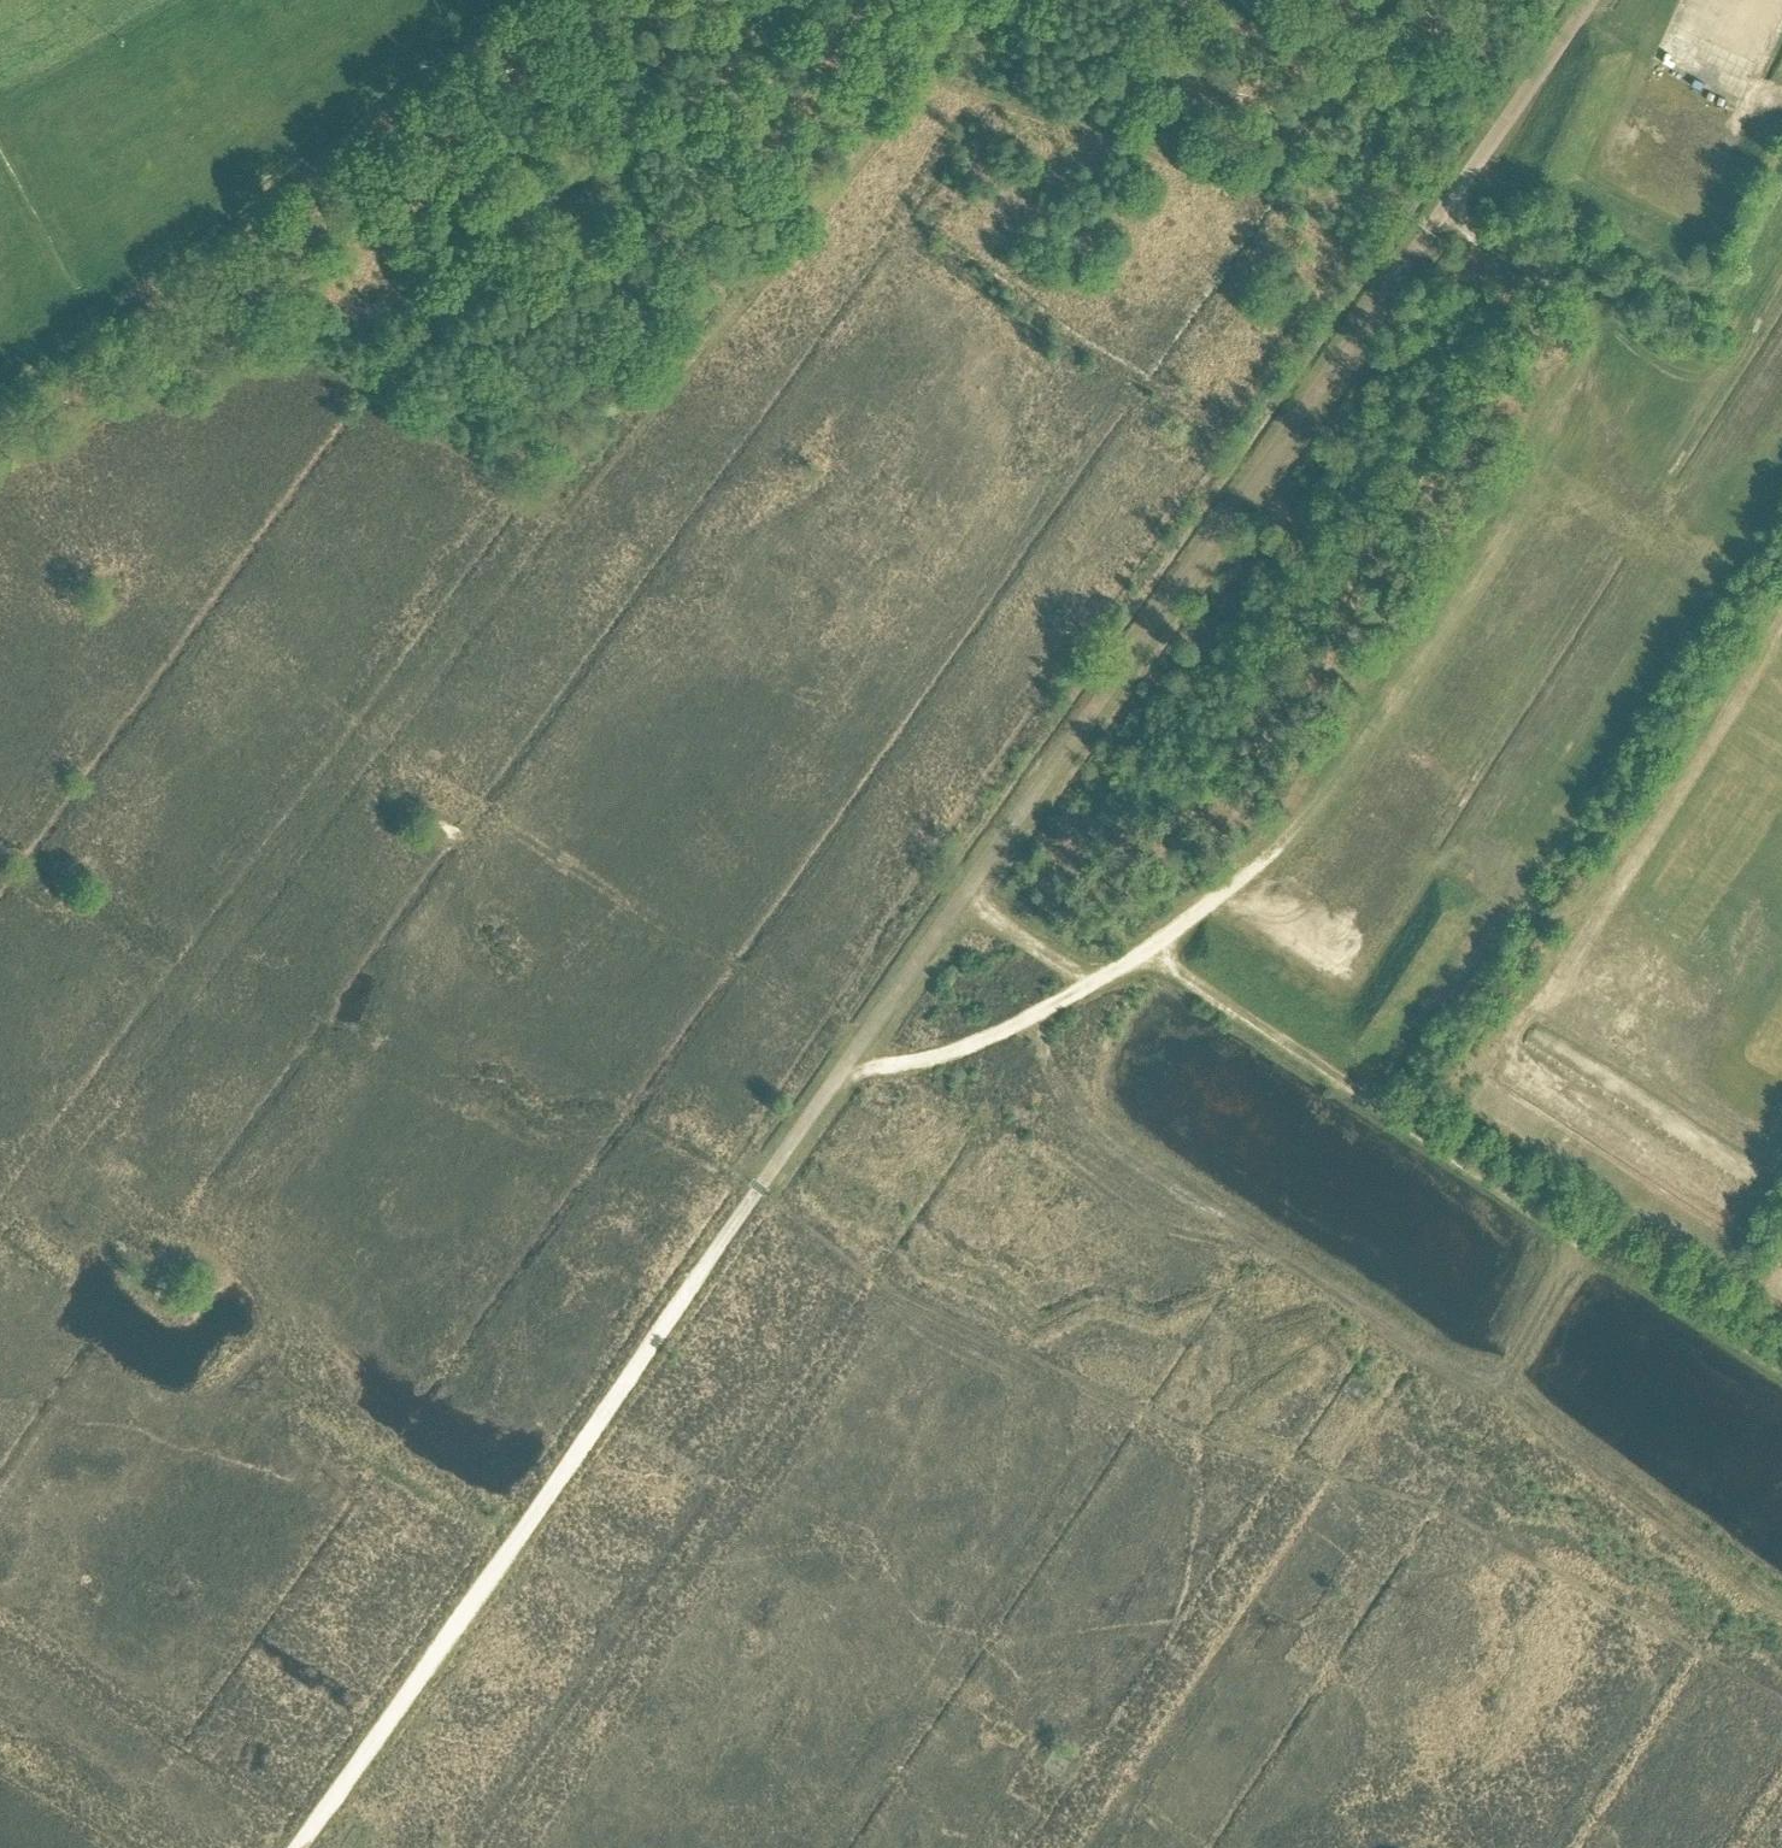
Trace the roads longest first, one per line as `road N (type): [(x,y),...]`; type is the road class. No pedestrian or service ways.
road 1 (track): [(295,1847),(1589,0)]
road 2 (track): [(964,890),(1094,984),(1150,945),(1781,1369)]
road 3 (track): [(1781,640),(1553,999),(1524,1025),(1516,1060),(1551,1092)]
road 4 (track): [(817,1104),(858,1071),(976,1041),(1094,984)]
road 5 (track): [(1553,999),(1781,1148)]

